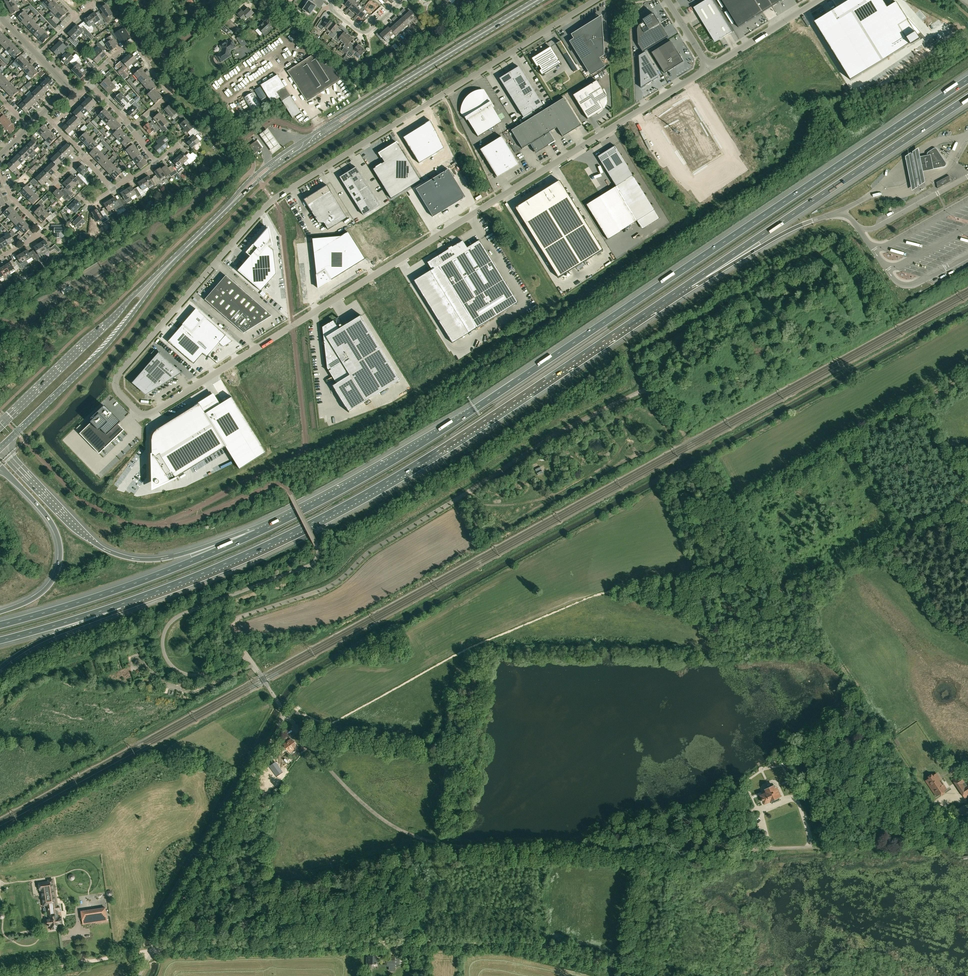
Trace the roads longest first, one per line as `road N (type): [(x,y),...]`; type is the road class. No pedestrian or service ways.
road 1 (unclassified): [(596,0),(274,200),(120,373),(119,392),(137,413),(152,413),(709,68)]
road 2 (unclassified): [(139,975),(283,717),(232,631),(234,619),(327,588),(368,553),(650,386),(685,436)]
road 3 (motorway): [(967,77),(471,412),(258,532)]
road 4 (motorway): [(122,604),(262,548),(366,494),(688,284)]
road 5 (track): [(487,640),(331,724),(283,717),(354,795),(409,834),(461,843),(654,842)]
road 6 (track): [(155,949),(516,942),(651,975)]
road 7 (motorway): [(688,284),(967,99)]
road 8 (secondary): [(275,163),(538,0)]
road 9 (motorway): [(258,532),(156,559),(114,553),(81,532),(2,449)]
road 10 (track): [(487,640),(626,586),(725,580),(771,567)]
road 11 (track): [(787,591),(950,837)]
road 12 (motorway): [(258,532),(136,583),(0,625)]
road 13 (secondary): [(2,449),(105,348),(169,264)]
road 14 (secondary): [(169,264),(0,425)]
road 15 (track): [(967,498),(787,591),(771,567)]
road 16 (track): [(765,810),(768,848),(950,837)]
road 17 (track): [(732,508),(921,401)]
road 18 (motorway): [(0,466),(47,516),(60,545),(50,584),(0,612)]
road 19 (residential): [(132,127),(171,94),(133,43),(91,86)]
road 20 (track): [(470,808),(487,640)]
road 21 (track): [(12,975),(153,952)]
road 22 (motorway): [(688,284),(812,220)]
road 23 (motorway): [(0,668),(122,604)]
road 24 (track): [(700,458),(771,567)]
road 25 (unclassified): [(709,68),(819,0)]
road 26 (motorway): [(0,641),(122,604)]
road 27 (residential): [(0,258),(41,233),(10,196),(0,167)]

